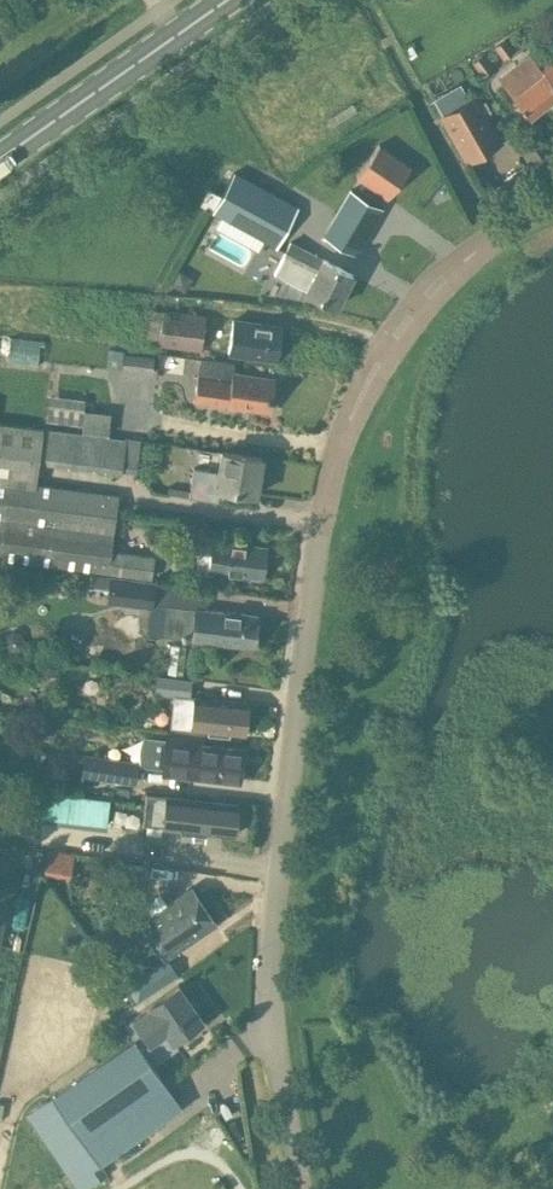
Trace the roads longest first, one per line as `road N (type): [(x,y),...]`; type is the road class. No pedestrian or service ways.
road 1 (unclassified): [(304,1188),(280,1069),(272,928),(339,453),(355,408),(414,311),(552,196)]
road 2 (primary): [(0,159),(228,0)]

